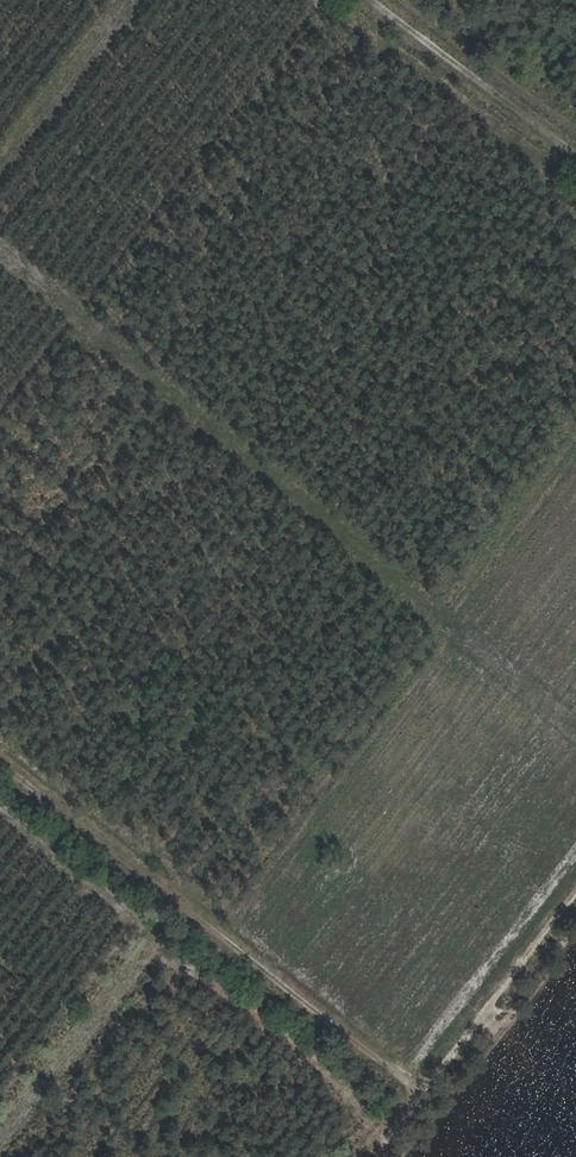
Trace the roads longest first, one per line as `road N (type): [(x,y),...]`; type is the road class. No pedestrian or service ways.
road 1 (track): [(423,1091),(0,757)]
road 2 (track): [(371,1156),(575,896)]
road 3 (track): [(575,127),(401,0)]

